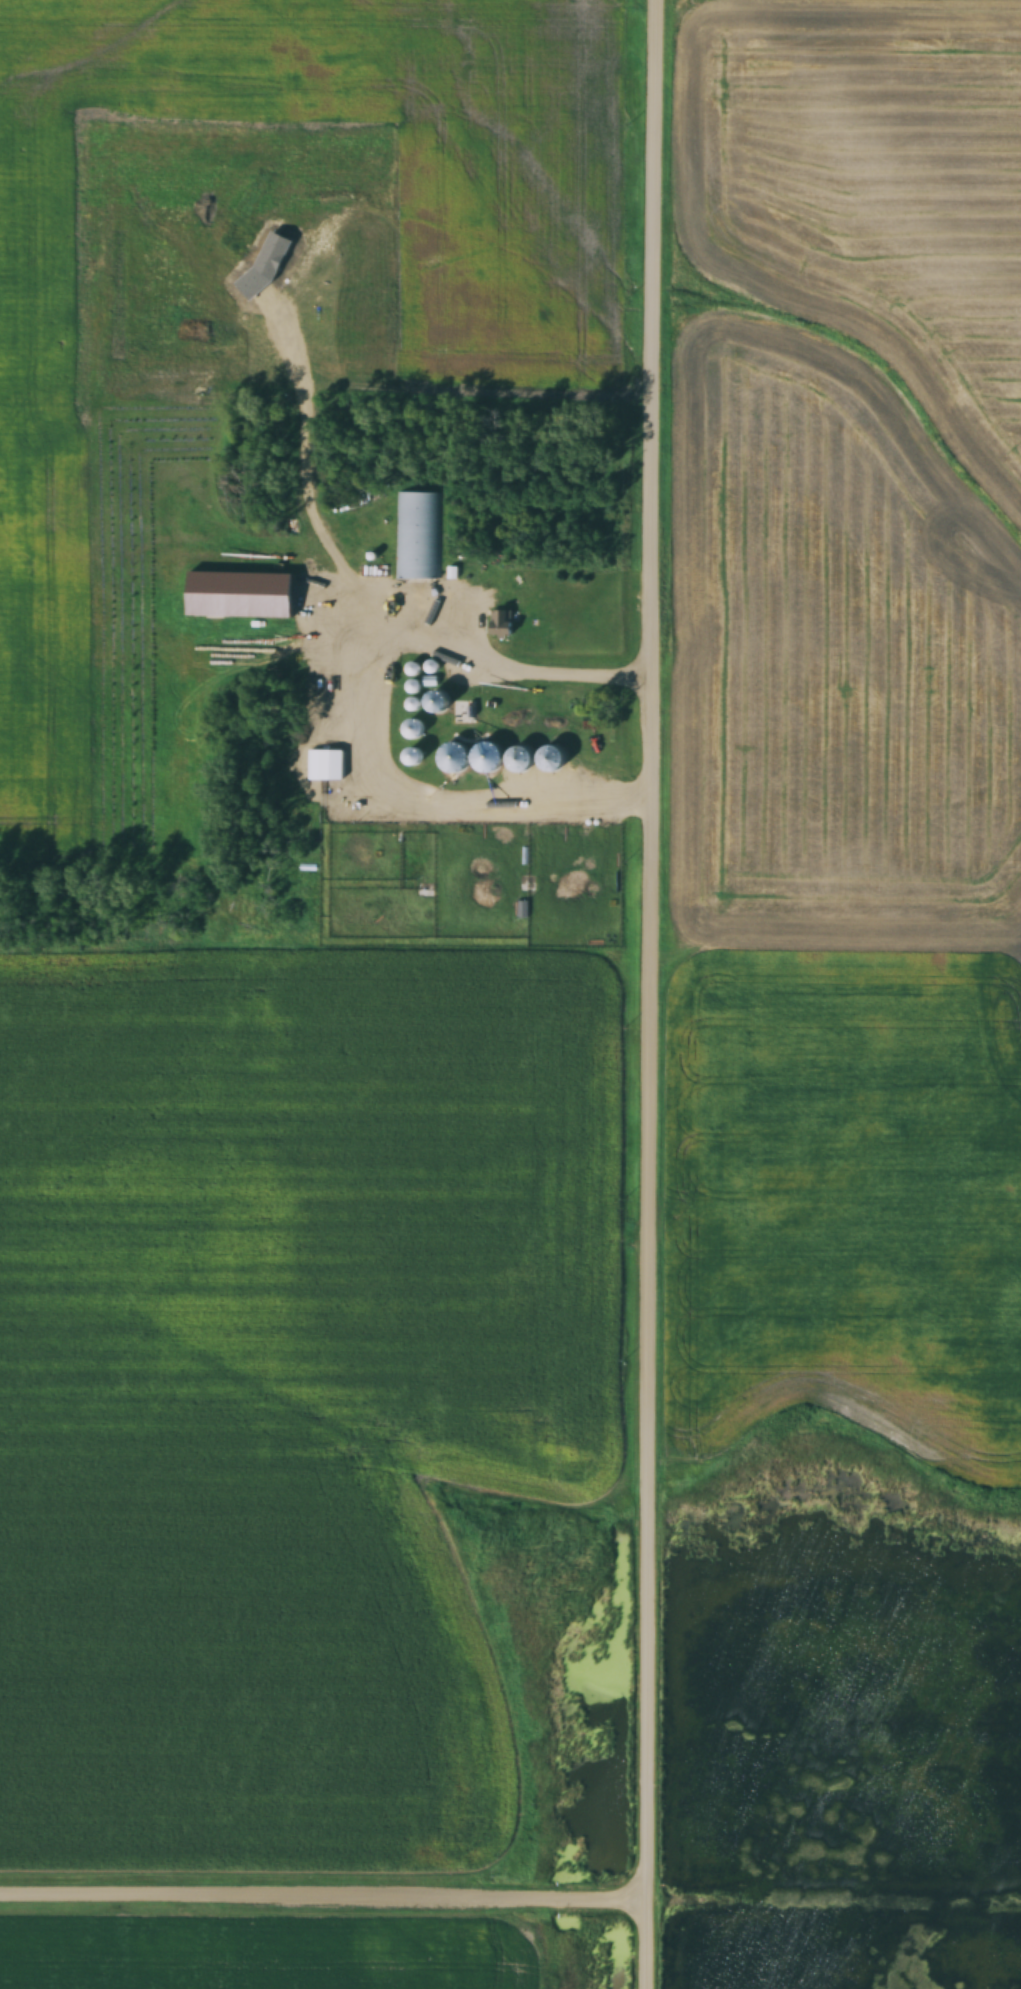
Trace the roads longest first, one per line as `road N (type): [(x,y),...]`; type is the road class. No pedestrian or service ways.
road 1 (residential): [(649,1988),(658,0)]
road 2 (residential): [(0,1899),(649,1903)]

